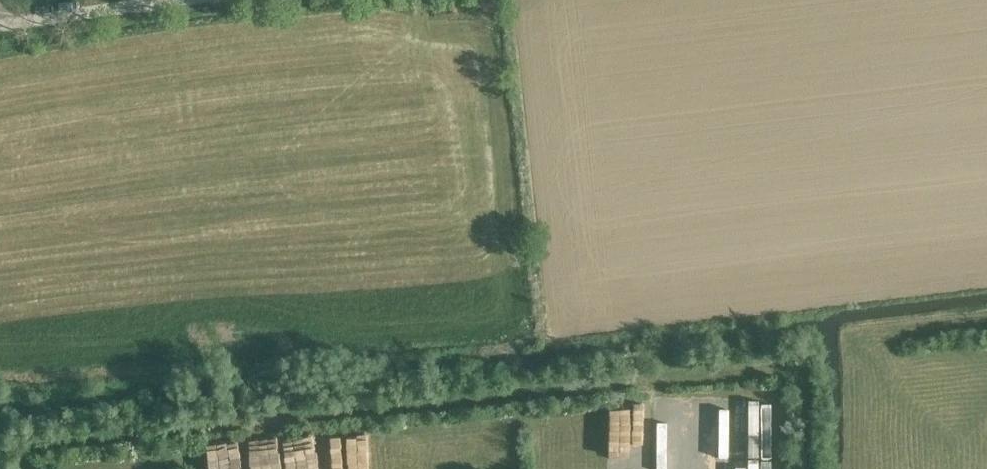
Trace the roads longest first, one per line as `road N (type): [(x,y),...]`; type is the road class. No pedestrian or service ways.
road 1 (unclassified): [(0,23),(143,0)]

